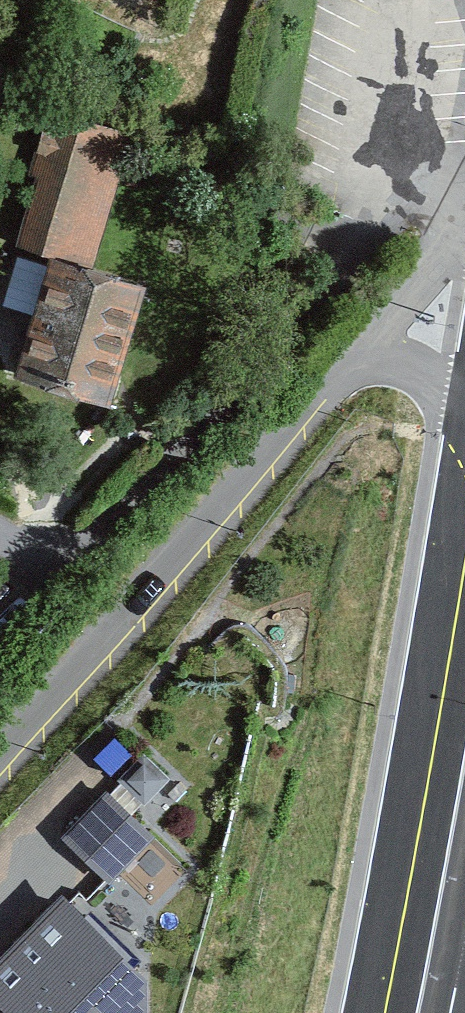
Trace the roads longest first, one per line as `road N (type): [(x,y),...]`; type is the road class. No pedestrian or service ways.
road 1 (residential): [(464,183),(418,179),(56,576),(0,532)]
road 2 (residential): [(0,776),(354,356)]
road 3 (primary): [(464,749),(416,1012)]
road 4 (residential): [(354,356),(464,234)]
road 5 (residential): [(354,356),(412,365),(464,404)]

